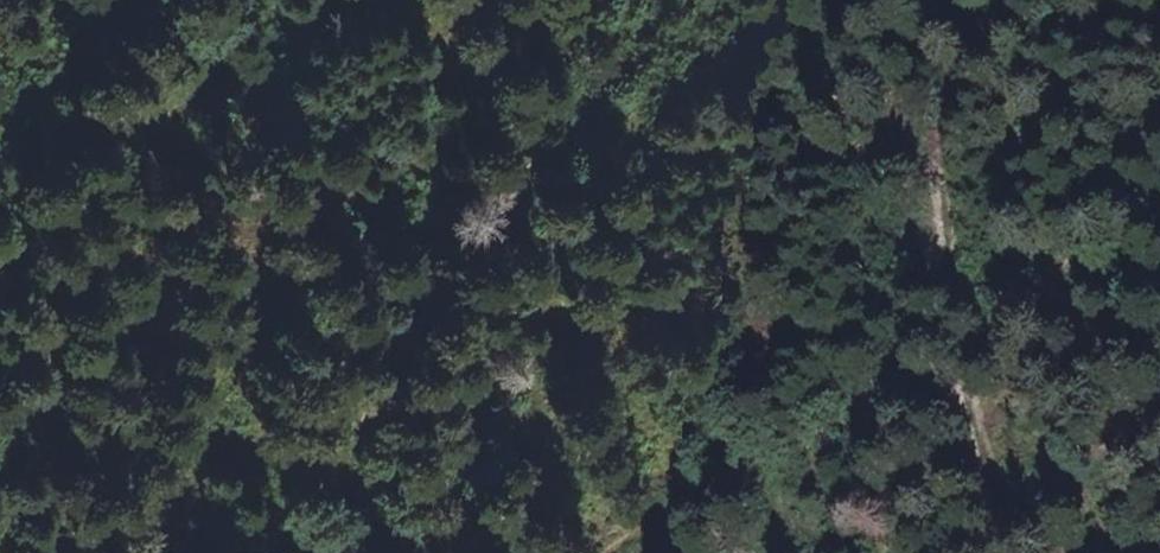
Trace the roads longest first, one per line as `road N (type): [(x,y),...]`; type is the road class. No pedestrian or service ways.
road 1 (track): [(320,552),(343,463),(450,278),(520,185),(694,0)]

